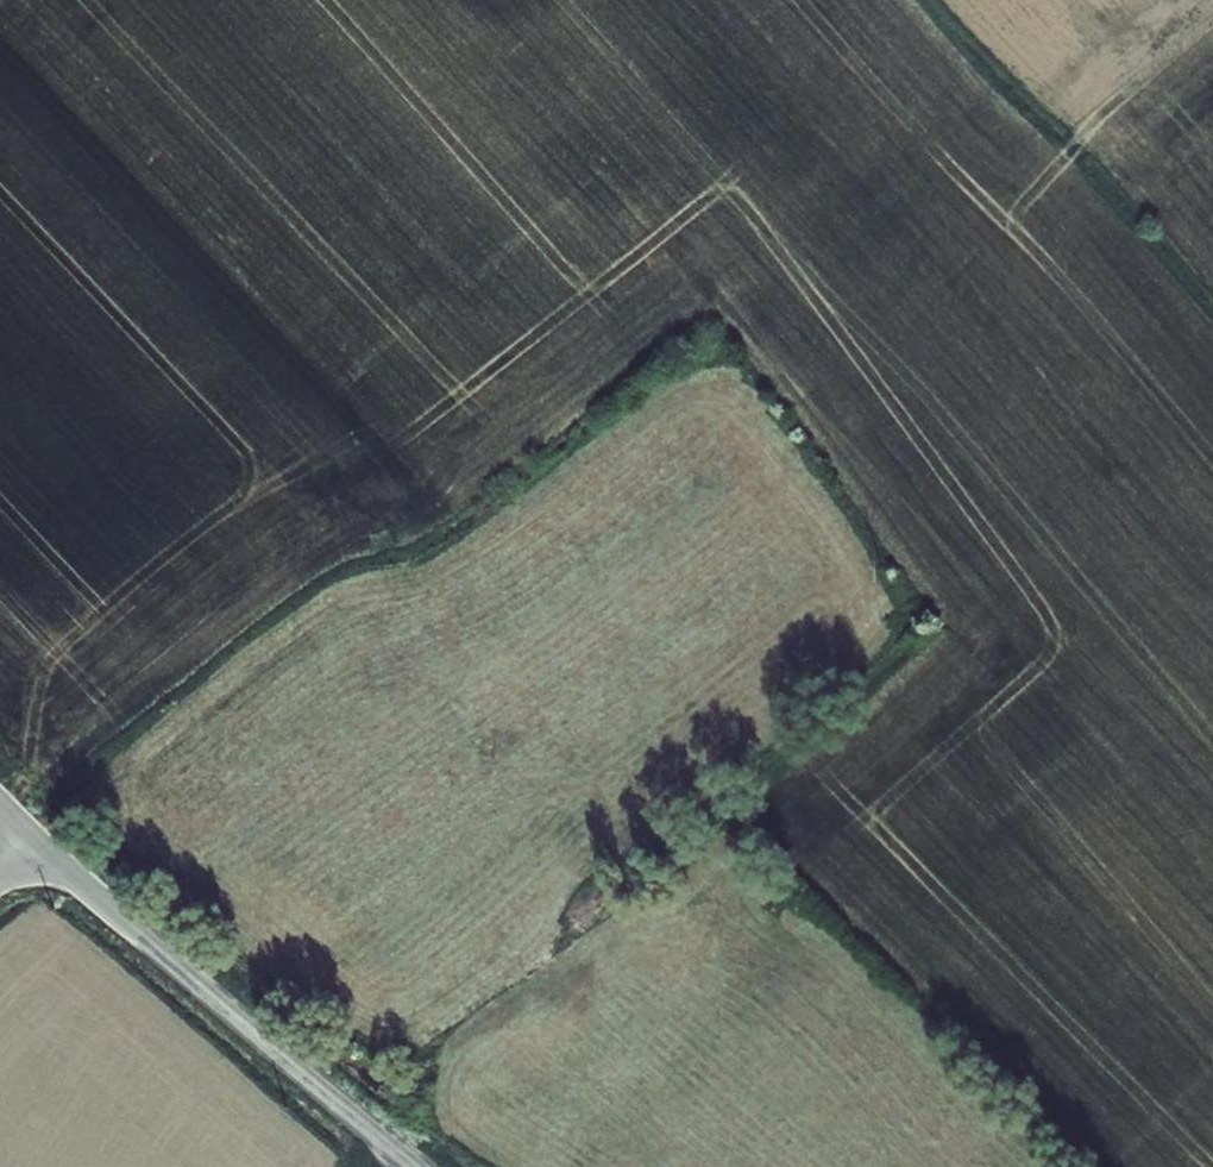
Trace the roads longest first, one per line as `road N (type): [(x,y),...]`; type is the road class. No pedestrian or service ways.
road 1 (tertiary): [(29,835),(423,1166)]

